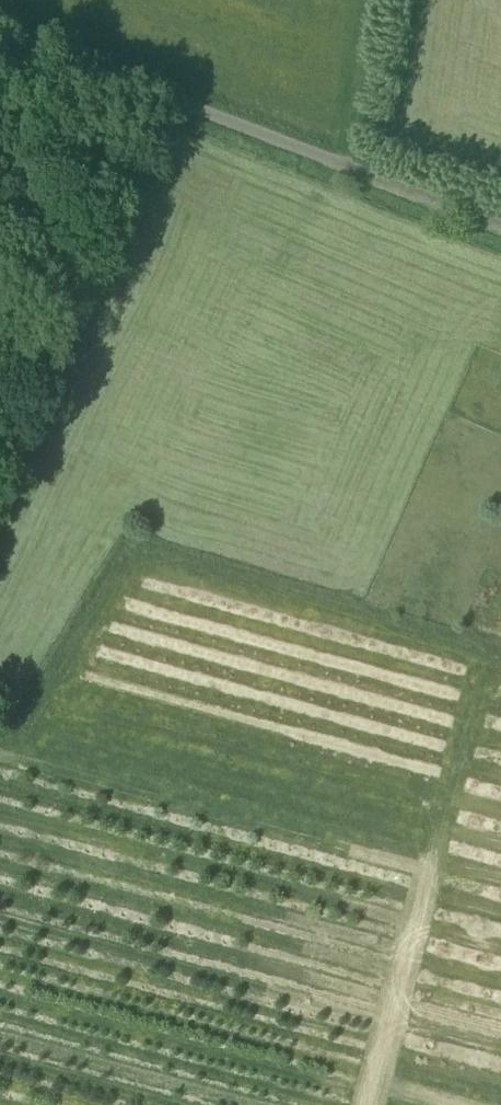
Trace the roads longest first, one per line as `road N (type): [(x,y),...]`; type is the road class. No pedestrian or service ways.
road 1 (track): [(0,36),(500,227)]

